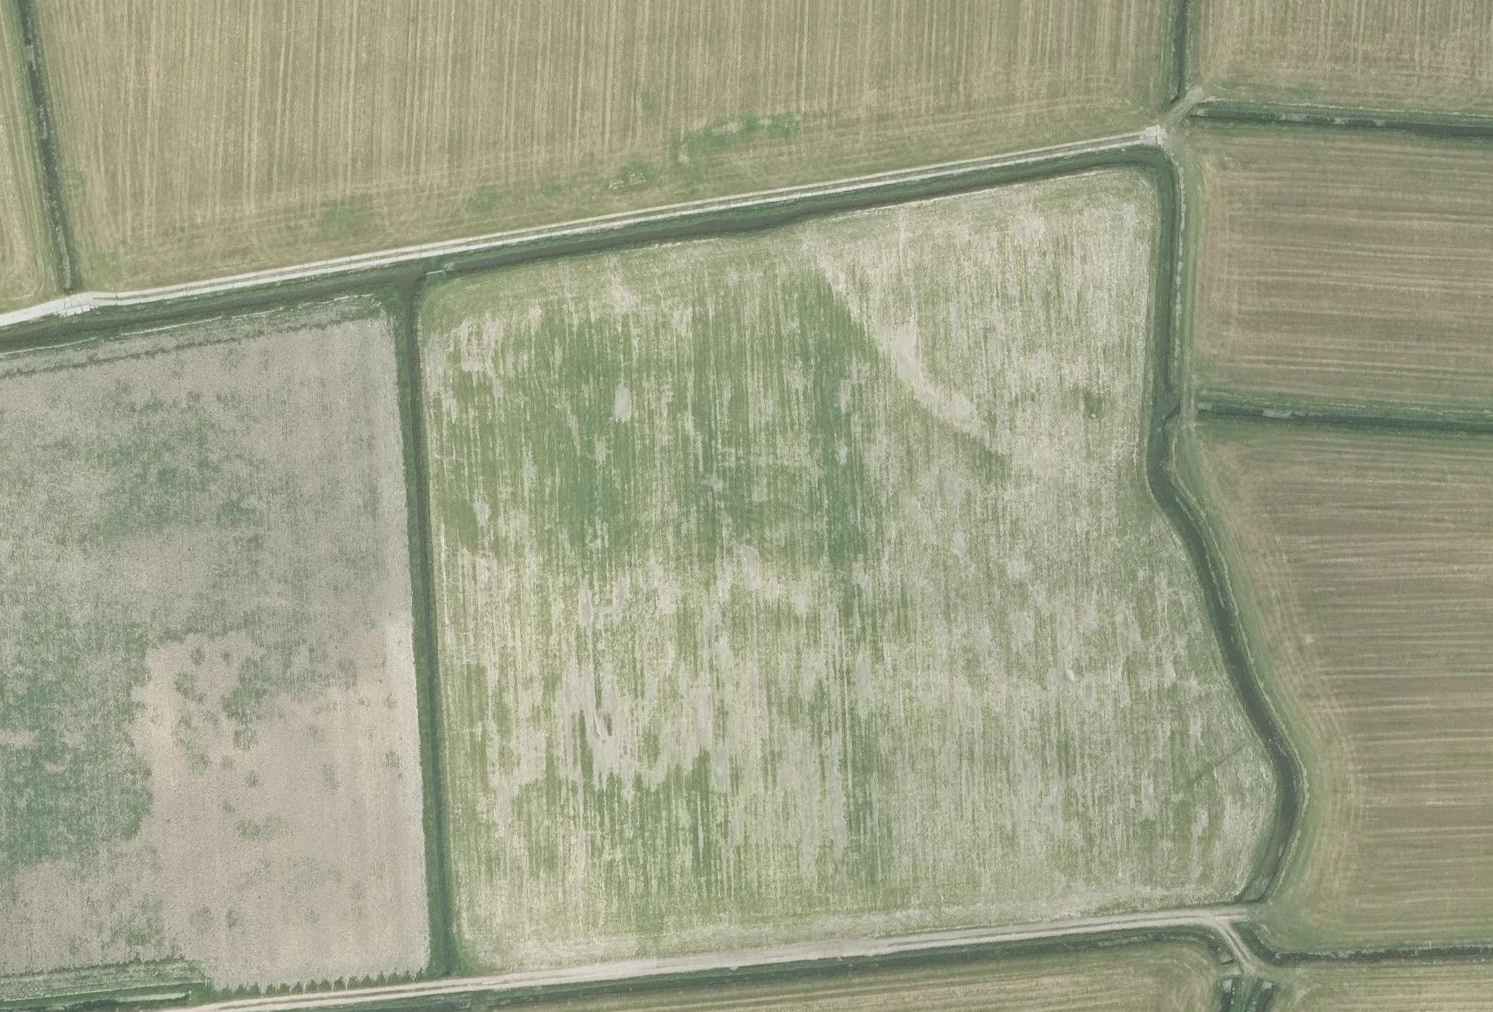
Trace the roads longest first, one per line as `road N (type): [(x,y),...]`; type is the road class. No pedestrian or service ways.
road 1 (track): [(0,321),(86,299),(139,298),(1154,135),(1186,158)]
road 2 (track): [(207,1011),(1286,910)]

